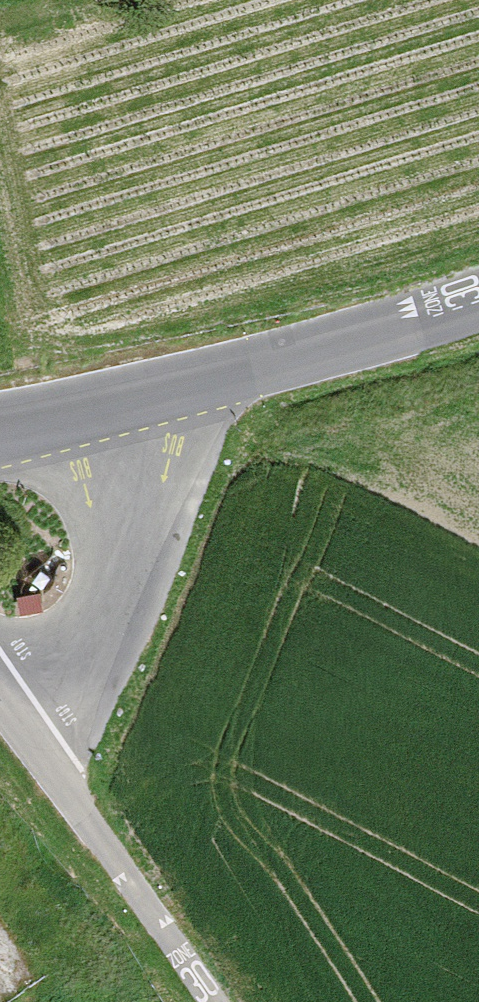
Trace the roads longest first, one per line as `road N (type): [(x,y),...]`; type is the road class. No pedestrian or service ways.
road 1 (tertiary): [(132,397),(478,300)]
road 2 (unclassified): [(9,706),(210,1001)]
road 3 (unclassified): [(132,397),(135,506),(124,551),(77,642),(9,706)]
road 4 (tertiary): [(0,431),(132,397)]

